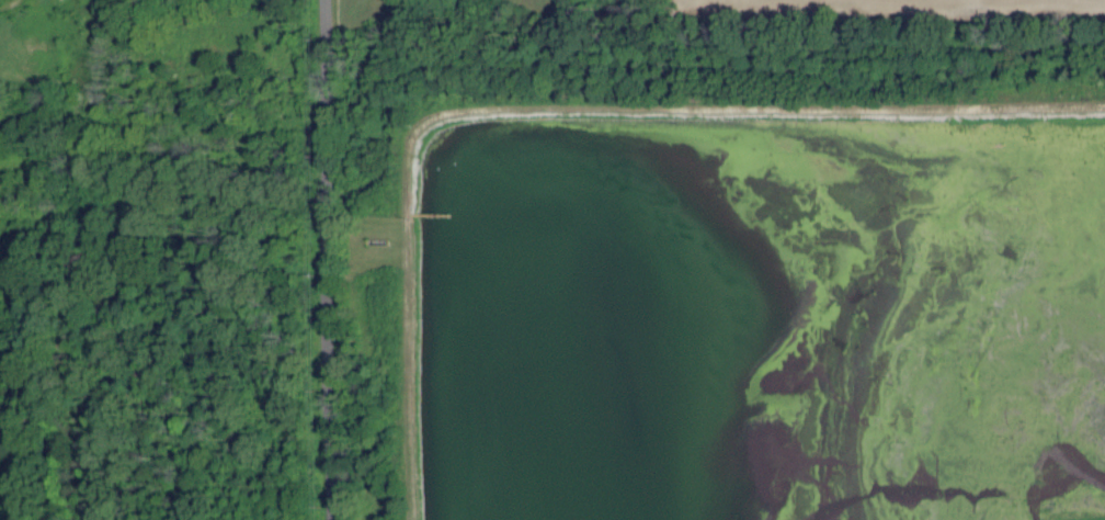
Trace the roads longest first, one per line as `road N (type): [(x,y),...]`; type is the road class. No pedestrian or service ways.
road 1 (residential): [(331,519),(326,0)]

